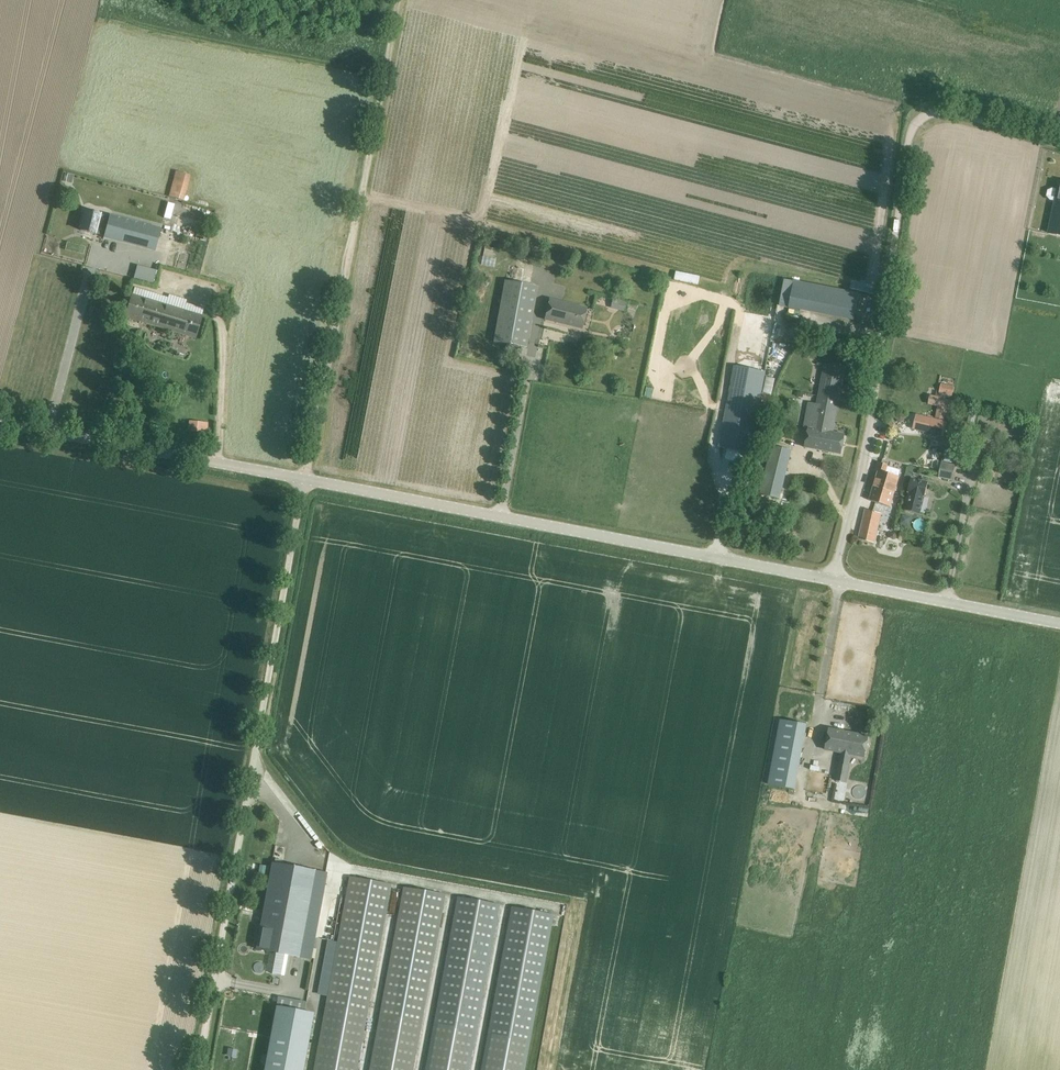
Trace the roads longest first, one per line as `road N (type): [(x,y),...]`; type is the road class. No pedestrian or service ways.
road 1 (unclassified): [(834,579),(863,448),(899,142),(914,120),(946,108),(1059,139)]
road 2 (unclassified): [(195,1069),(304,481)]
road 3 (tertiary): [(834,579),(304,481)]
road 4 (track): [(403,0),(304,481)]
road 5 (tertiary): [(304,481),(0,423)]
road 6 (tertiary): [(1059,624),(834,579)]

